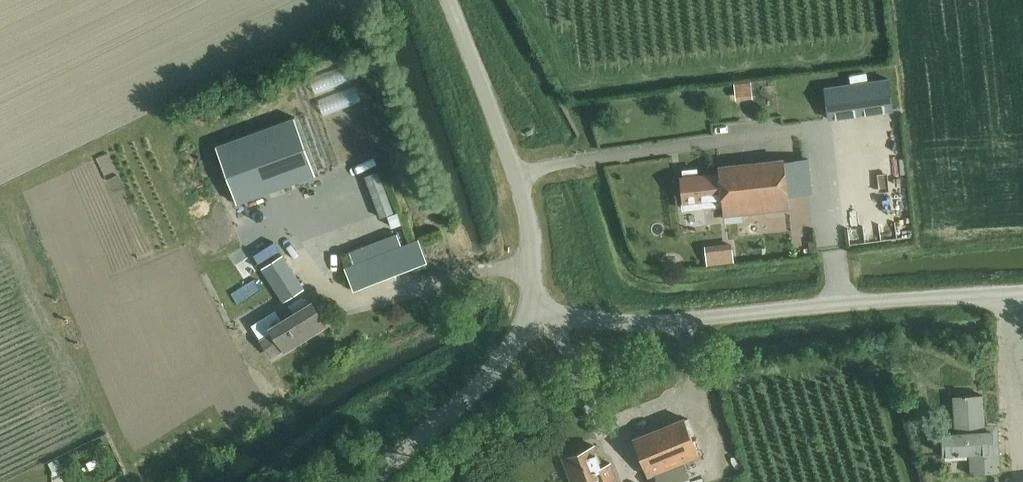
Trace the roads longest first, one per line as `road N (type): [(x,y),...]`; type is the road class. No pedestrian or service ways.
road 1 (unclassified): [(535,309),(690,324),(864,301),(1022,292)]
road 2 (unclassified): [(535,309),(519,176),(450,0)]
road 3 (unclassified): [(366,481),(456,409),(535,309)]

